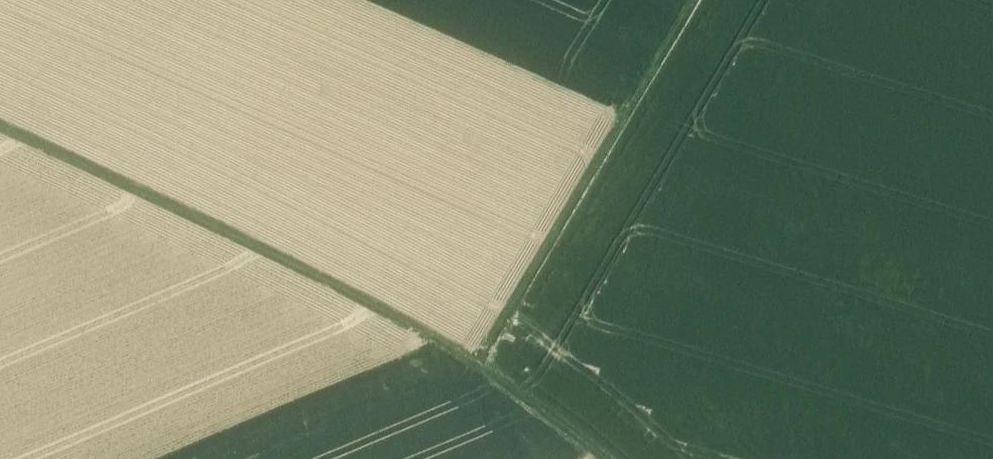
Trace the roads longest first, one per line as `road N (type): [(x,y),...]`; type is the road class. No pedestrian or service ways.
road 1 (track): [(0,129),(376,309),(479,367),(605,458)]
road 2 (track): [(479,367),(699,0)]

